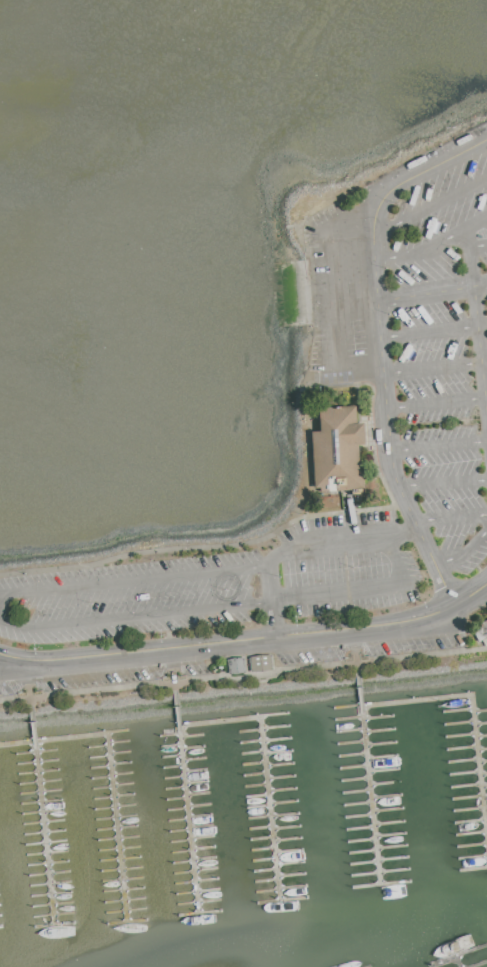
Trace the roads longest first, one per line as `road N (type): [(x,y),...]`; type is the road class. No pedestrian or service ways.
road 1 (residential): [(486,585),(437,613),(383,625),(58,659),(0,654)]

